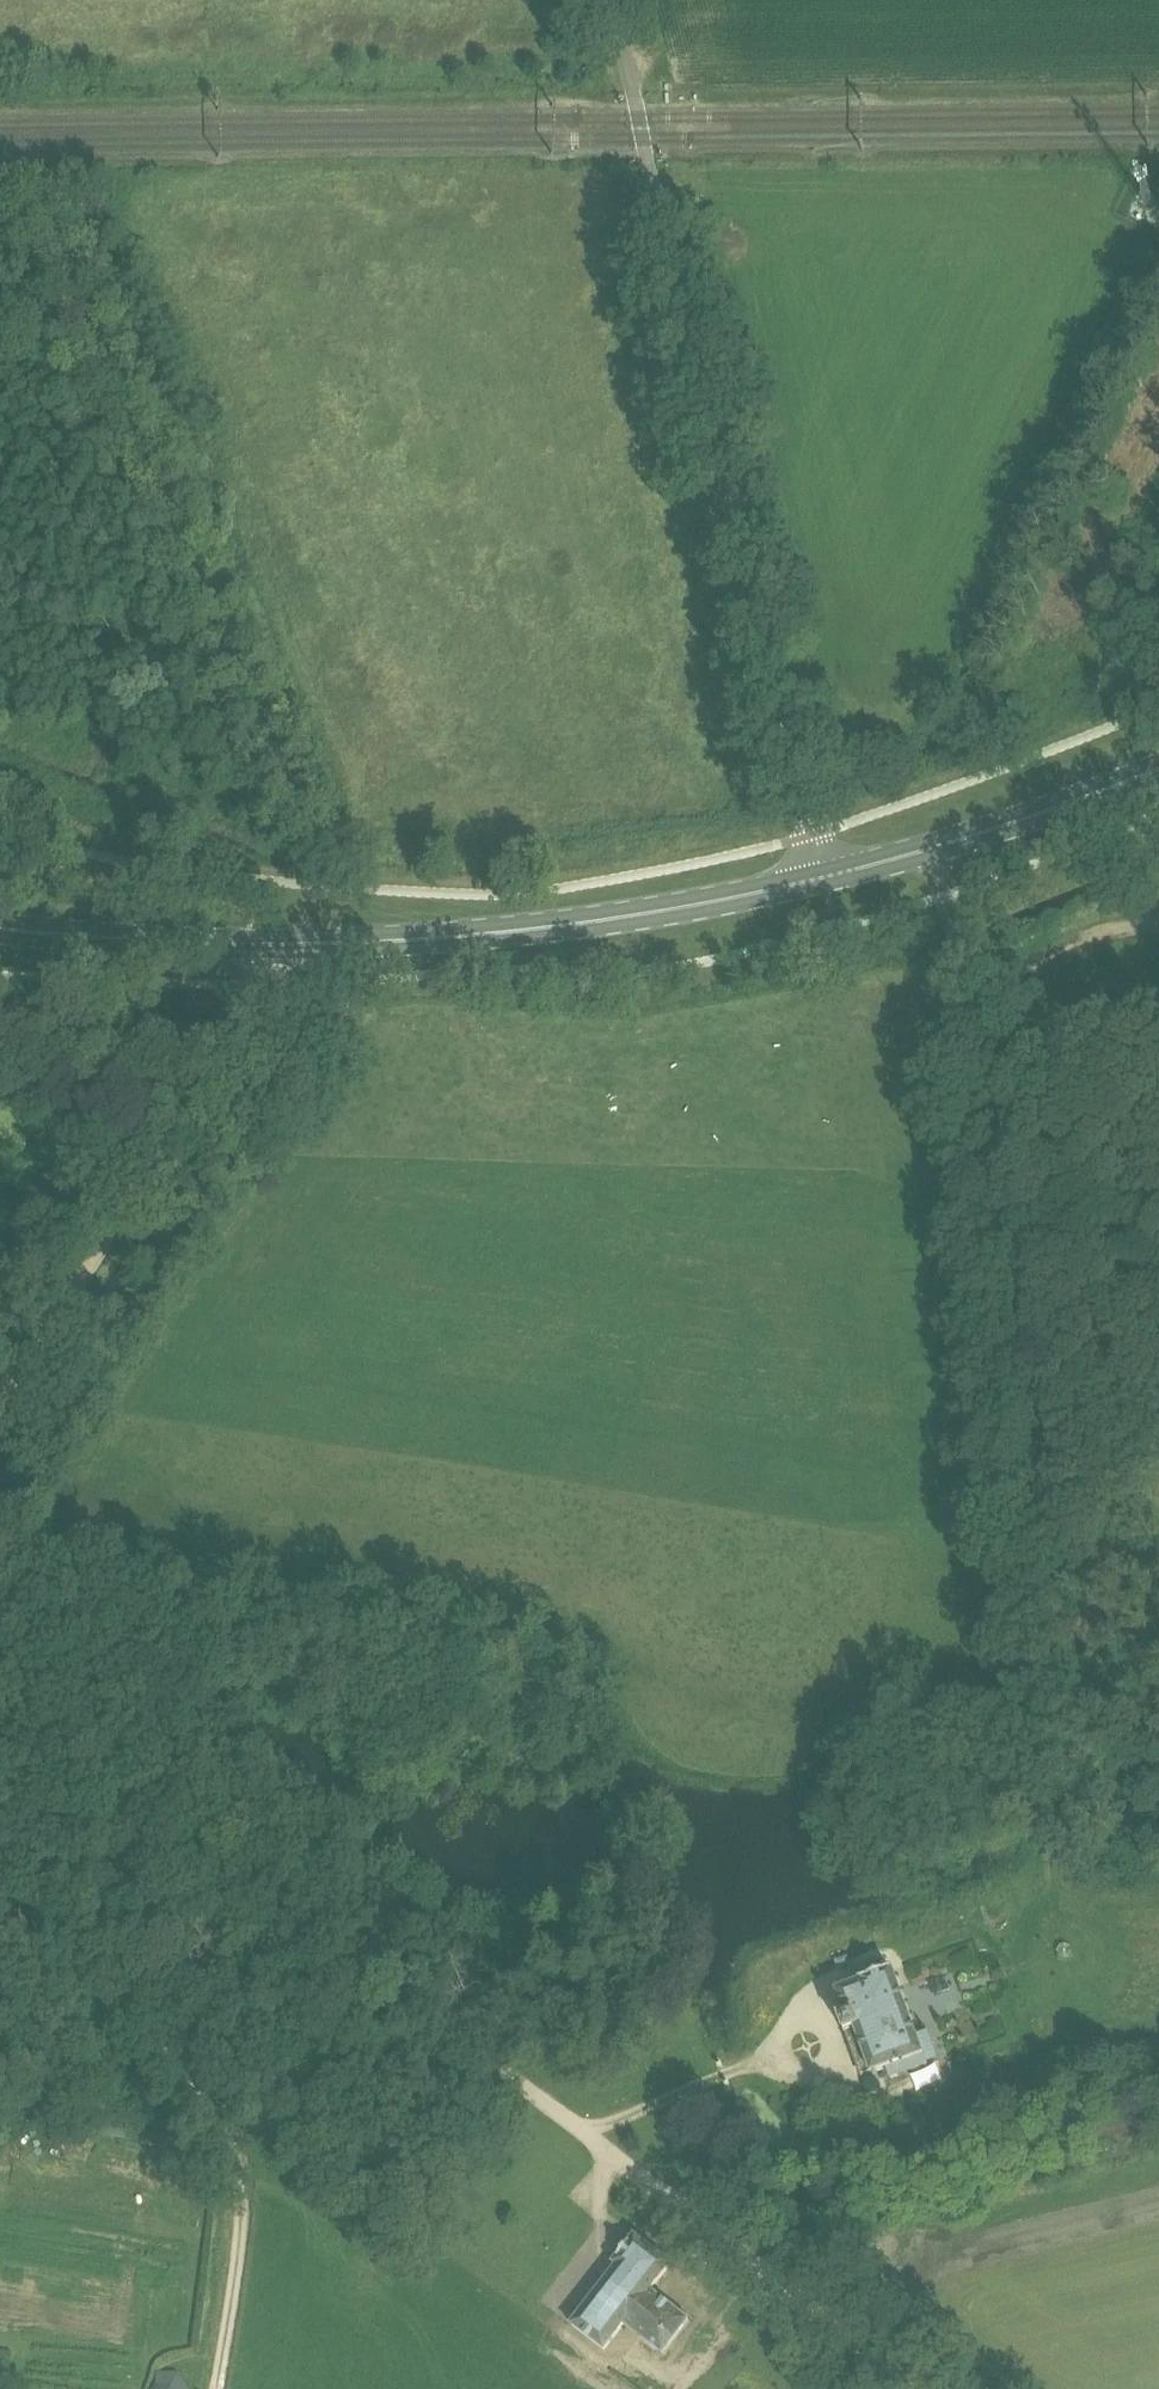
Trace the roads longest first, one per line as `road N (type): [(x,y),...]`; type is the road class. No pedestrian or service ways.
road 1 (track): [(913,2388),(416,2007),(327,1986),(132,1980)]
road 2 (unclassified): [(822,877),(606,0)]
road 3 (primary): [(822,877),(614,923),(450,939),(204,942),(0,929)]
road 4 (track): [(11,186),(37,215),(305,848),(308,943)]
road 5 (track): [(256,943),(253,1008),(0,1399)]
road 6 (track): [(132,1980),(236,2163),(241,2244),(217,2388)]
road 7 (primary): [(822,877),(965,839),(1158,768)]
road 8 (track): [(584,2134),(807,2043)]
road 9 (track): [(964,945),(975,972),(990,980),(1111,923),(1158,917)]
road 10 (track): [(132,1980),(0,1796)]

